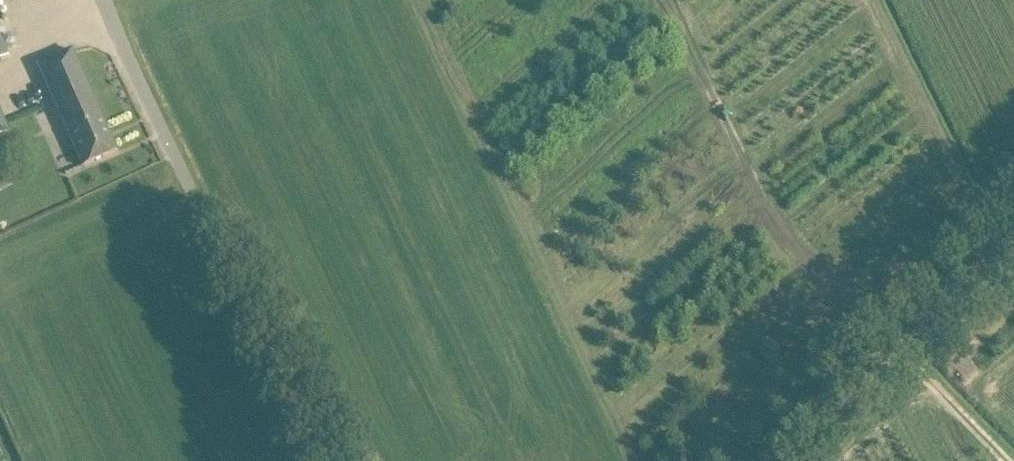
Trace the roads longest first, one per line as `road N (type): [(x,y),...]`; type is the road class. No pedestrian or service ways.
road 1 (unclassified): [(317,460),(108,0)]
road 2 (unclassified): [(772,460),(1013,248)]
road 3 (track): [(898,351),(1004,460)]

